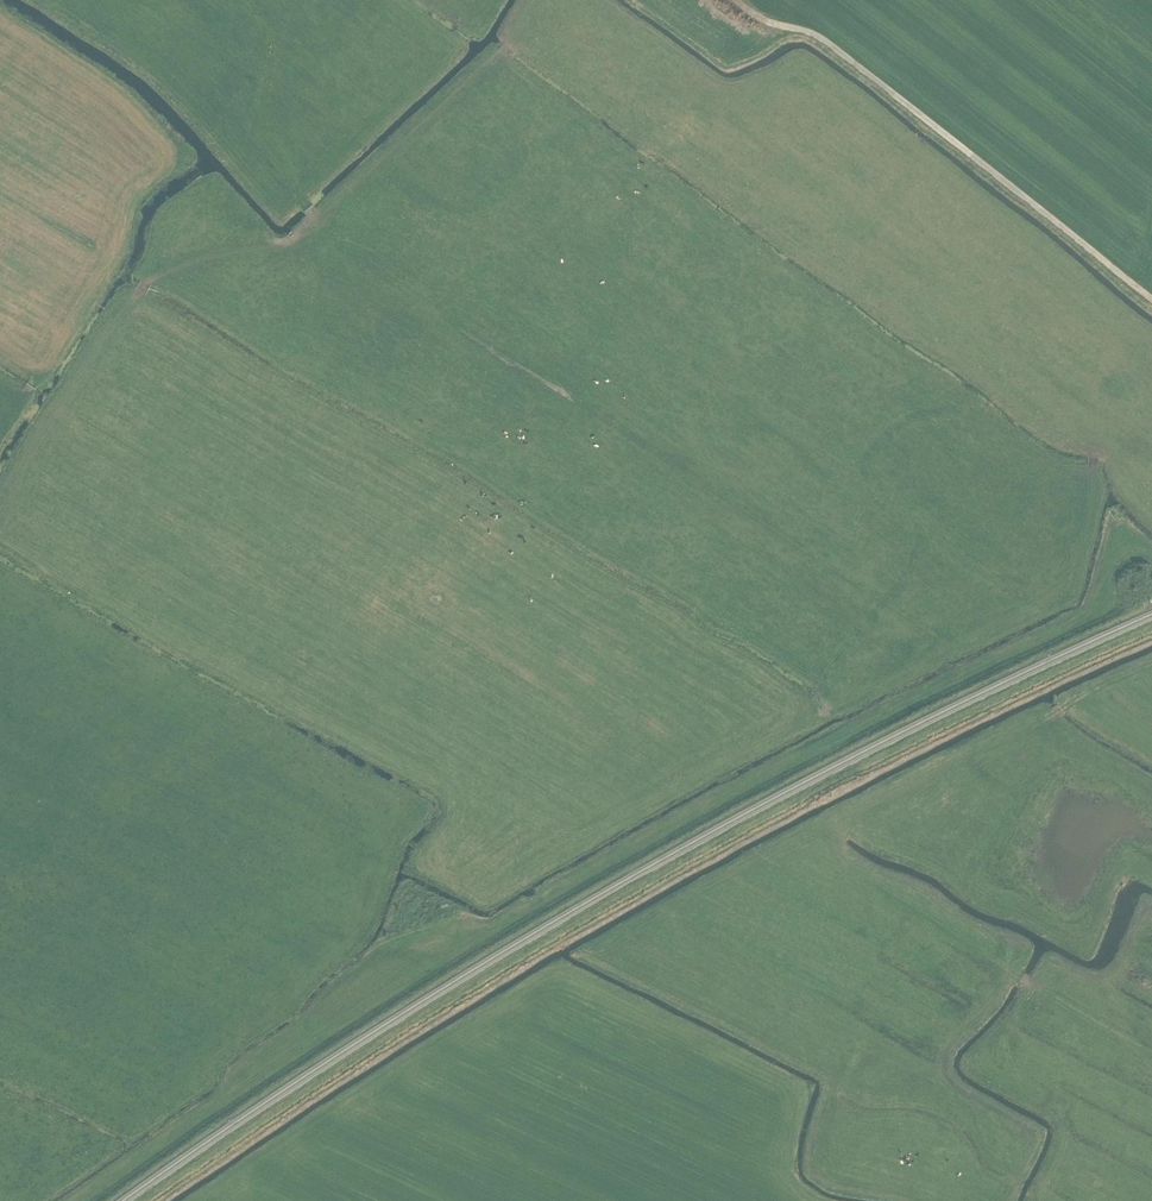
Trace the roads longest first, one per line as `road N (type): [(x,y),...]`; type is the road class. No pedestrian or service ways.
road 1 (track): [(737,0),(836,46),(1151,296)]

